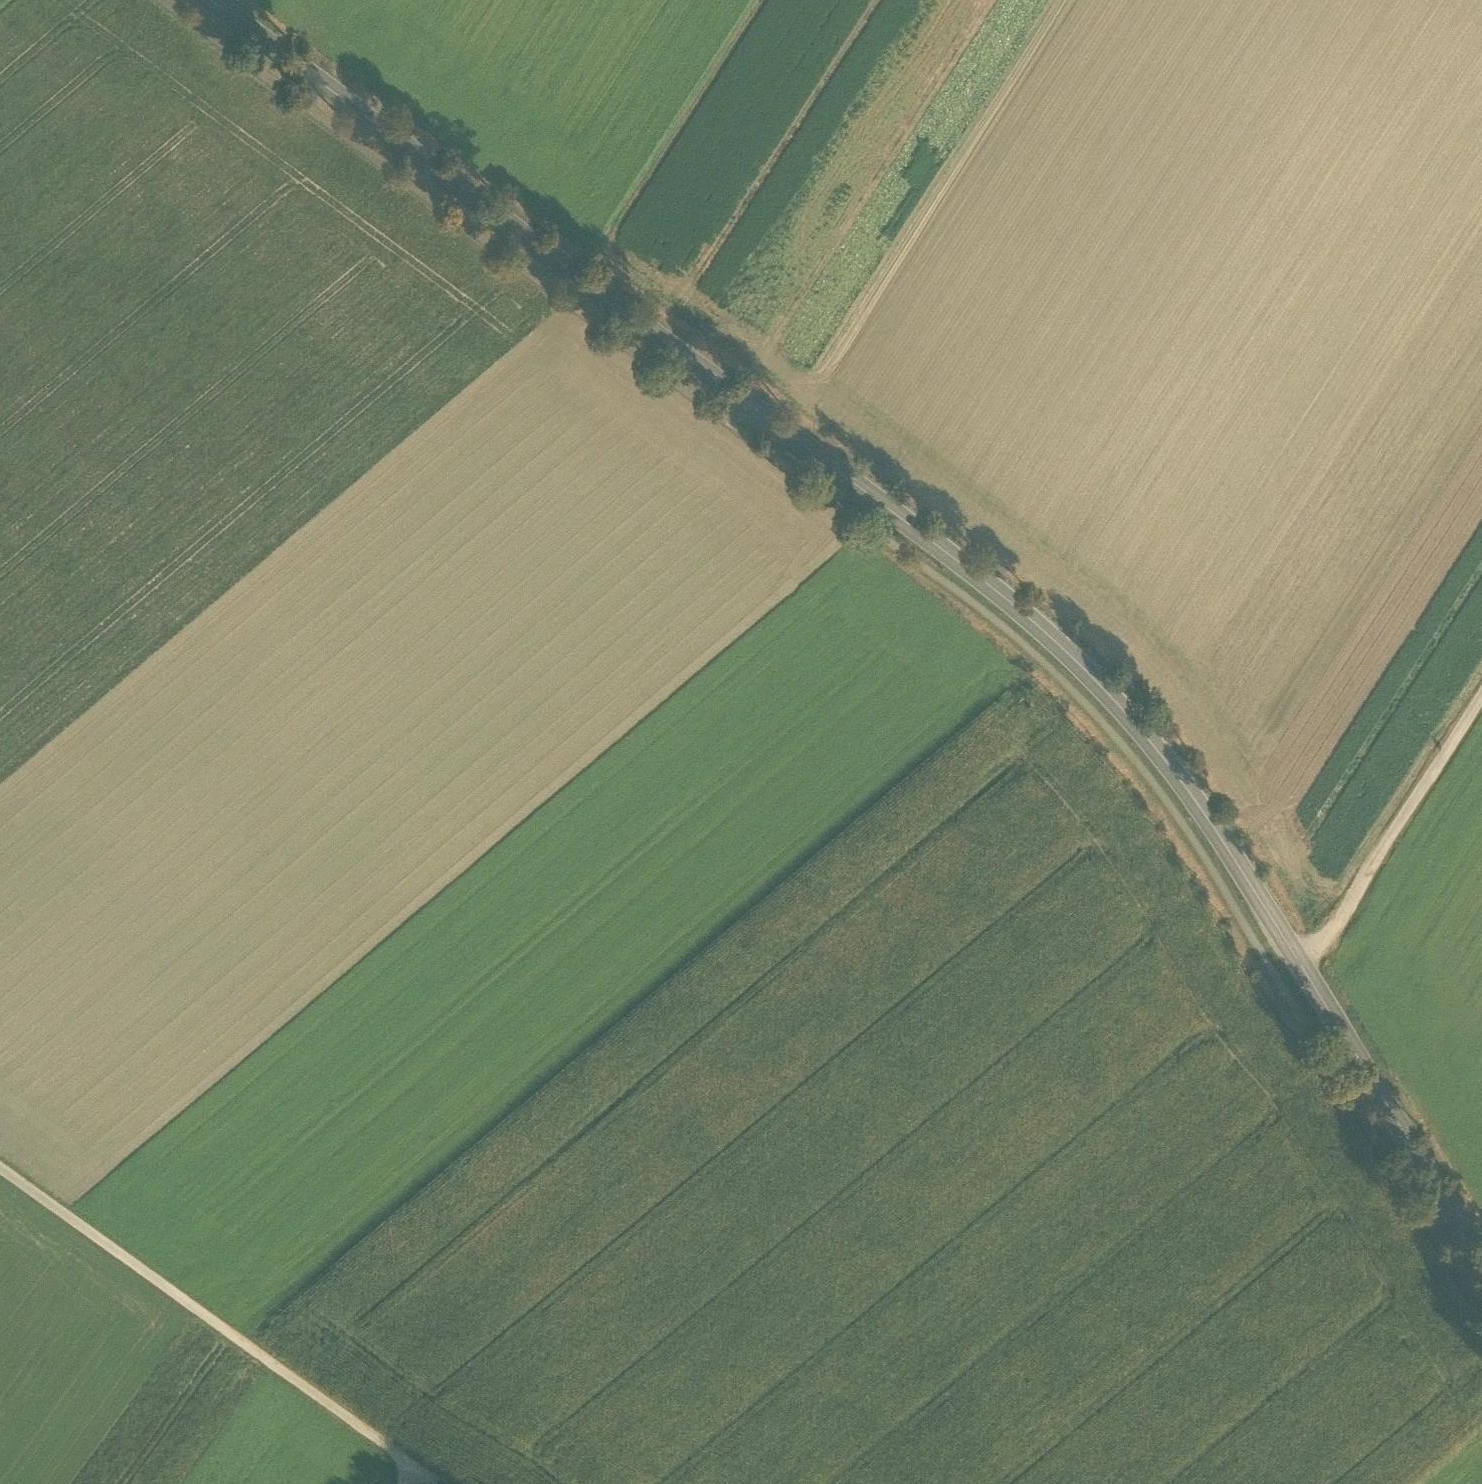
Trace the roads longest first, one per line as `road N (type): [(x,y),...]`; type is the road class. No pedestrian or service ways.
road 1 (secondary): [(1481,1258),(1233,855),(1156,745),(1067,650),(213,0)]
road 2 (track): [(0,1168),(432,1480)]
road 3 (track): [(1304,968),(1481,712)]

